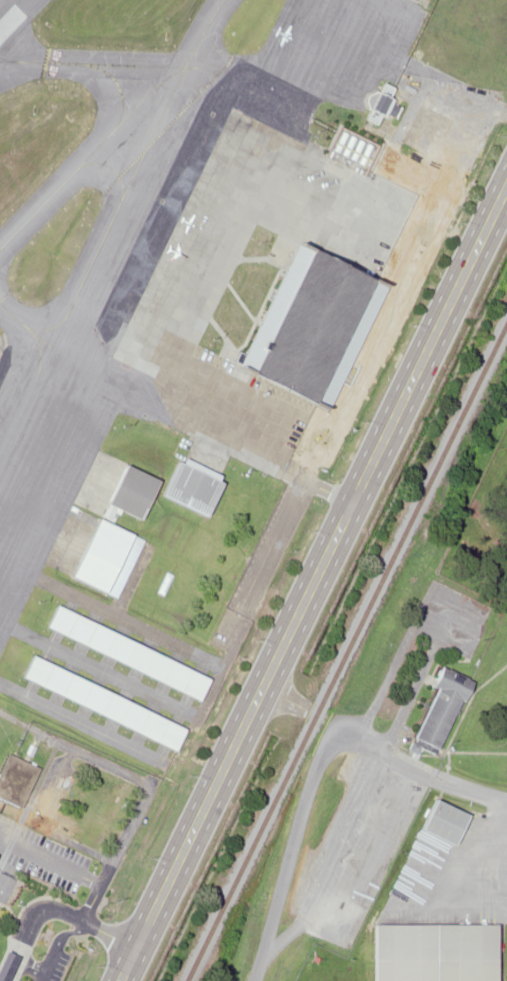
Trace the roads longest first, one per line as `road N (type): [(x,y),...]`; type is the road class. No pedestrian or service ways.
road 1 (primary): [(118,980),(506,182)]
road 2 (residential): [(136,945),(46,909),(7,980)]

